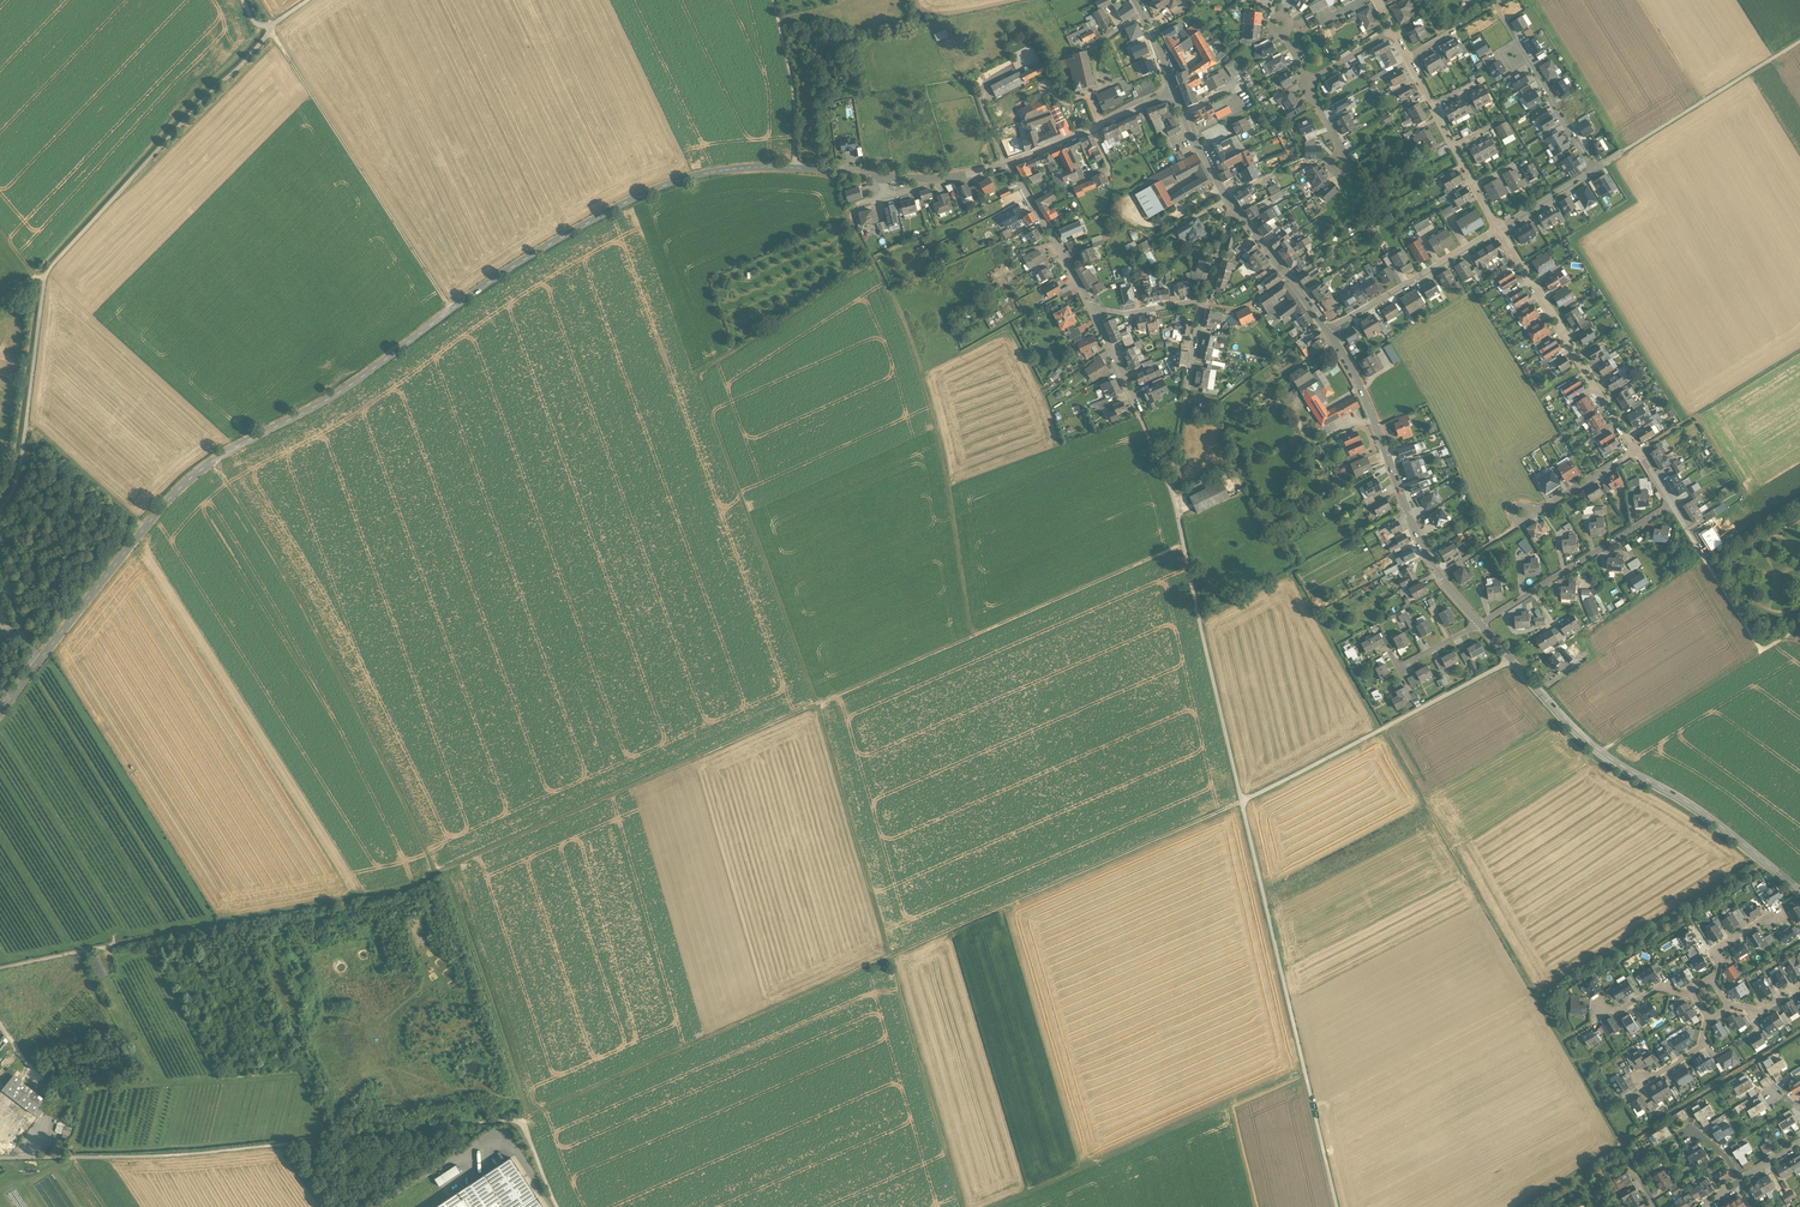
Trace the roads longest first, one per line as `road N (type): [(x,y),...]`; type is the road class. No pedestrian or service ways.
road 1 (track): [(861,243),(853,272),(833,290),(698,379),(816,704),(889,956),(1241,802),(1511,660)]
road 2 (tertiary): [(0,714),(153,518),(213,460),(341,391),(512,267),(627,202),(699,175),(749,168),(918,179),(1008,166)]
road 3 (track): [(1146,434),(1169,485),(1336,1206)]
road 4 (track): [(962,1206),(889,956),(546,1110)]
road 5 (track): [(61,1157),(203,1154),(522,1119),(558,1206)]
road 6 (track): [(973,637),(464,862)]
road 7 (track): [(464,862),(406,889),(0,969)]
road 8 (track): [(437,876),(309,620),(213,460)]
road 9 (track): [(854,206),(851,223),(903,324),(934,424),(973,637)]
road 10 (track): [(1602,1111),(1383,729)]
road 11 (tertiary): [(1799,891),(1693,807),(1600,752),(1481,625)]
road 12 (track): [(242,0),(270,33),(44,280)]
road 13 (track): [(993,1206),(1304,1070)]
road 14 (track): [(270,33),(451,311)]
road 15 (track): [(522,1119),(546,1110),(464,862)]
road 16 (tertiary): [(1438,576),(1327,331)]
road 17 (residential): [(1638,452),(1498,228)]
road 18 (track): [(44,280),(22,457),(0,510)]
road 19 (track): [(1199,623),(1406,511)]
road 20 (residential): [(1638,452),(1438,576)]
road 21 (track): [(973,637),(1183,545)]
road 22 (residential): [(1481,625),(1672,506)]
road 23 (track): [(123,189),(274,38)]
road 24 (track): [(1621,1144),(1799,1034)]
road 25 (track): [(1623,151),(1799,42)]
road 26 (residential): [(1327,331),(1498,228)]
road 27 (track): [(1762,652),(1600,752)]
road 28 (track): [(1799,352),(1638,452)]
road 29 (track): [(1292,571),(1383,729)]
road 30 (track): [(773,0),(793,96),(794,168)]
road 31 (residential): [(1008,166),(1090,308)]
road 32 (track): [(144,529),(26,424)]
road 33 (tertiary): [(1327,331),(1238,213)]
road 34 (track): [(1799,628),(1762,652),(1709,568)]
road 35 (residential): [(1595,168),(1526,62),(1514,57)]
road 36 (tertiary): [(1238,213),(1174,95)]

